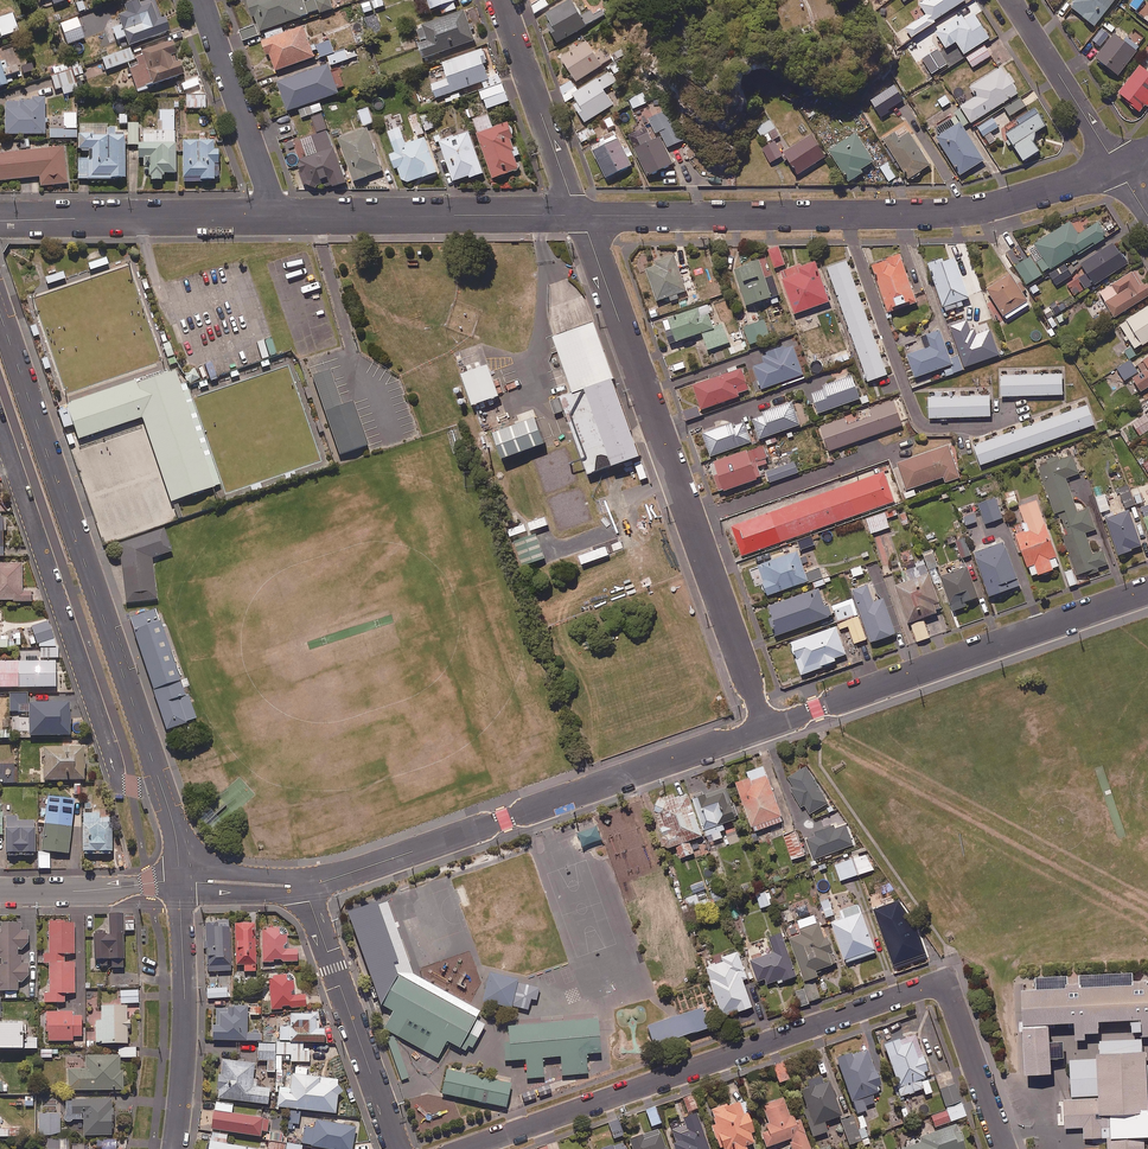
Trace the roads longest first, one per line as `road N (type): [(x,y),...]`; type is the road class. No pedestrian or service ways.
road 1 (residential): [(1005,1148),(947,981),(468,1148)]
road 2 (residential): [(179,882),(172,819),(0,313)]
road 3 (residential): [(765,727),(307,885)]
road 4 (residential): [(1147,590),(765,727)]
road 5 (residential): [(1022,413),(982,426),(919,421),(848,216)]
road 6 (residential): [(272,217),(580,215)]
road 7 (residential): [(307,885),(398,1148)]
road 8 (residential): [(848,216),(981,208),(1118,167)]
road 9 (residential): [(0,221),(272,217)]
road 10 (residential): [(580,215),(848,216)]
road 11 (residential): [(175,1148),(185,1037),(179,882)]
road 12 (residential): [(580,215),(659,433)]
road 13 (residential): [(501,0),(580,215)]
road 14 (residential): [(201,0),(272,217)]
road 15 (residential): [(691,519),(905,445)]
road 16 (residential): [(691,519),(765,727)]
road 17 (residential): [(1118,167),(1011,0)]
road 18 (residential): [(179,882),(0,891)]
road 19 (residential): [(659,433),(817,379)]
road 20 (residential): [(307,885),(179,882)]

